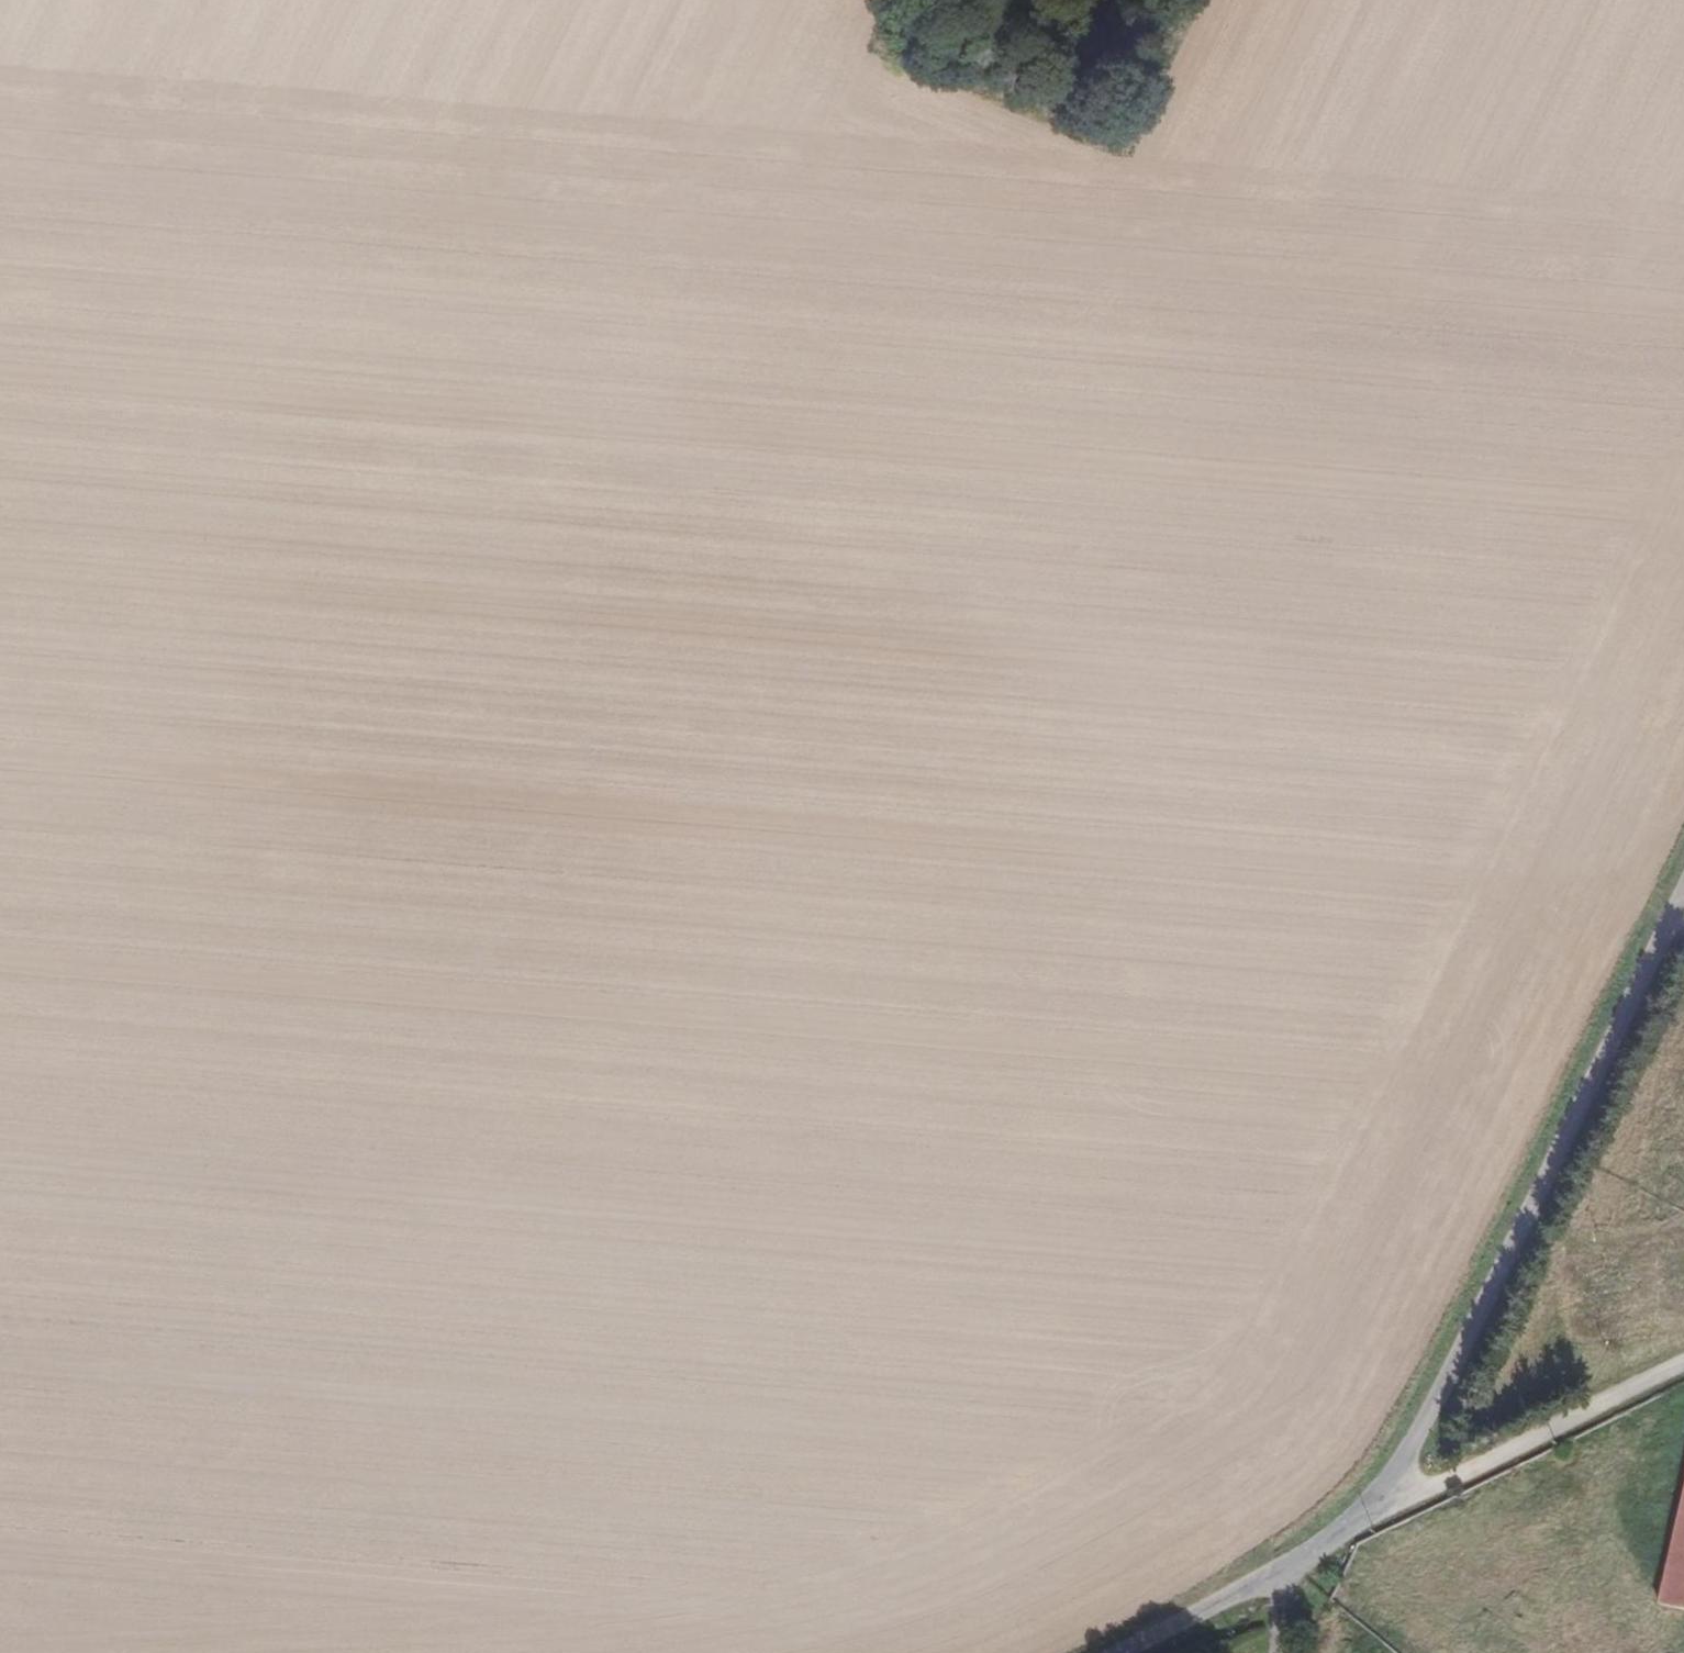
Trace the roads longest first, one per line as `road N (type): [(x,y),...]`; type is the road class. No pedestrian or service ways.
road 1 (tertiary): [(1372,1499),(1403,1459),(1672,906)]
road 2 (residential): [(1683,1366),(1434,1488),(1372,1499)]
road 3 (tertiary): [(1127,1652),(1287,1567),(1372,1499)]

